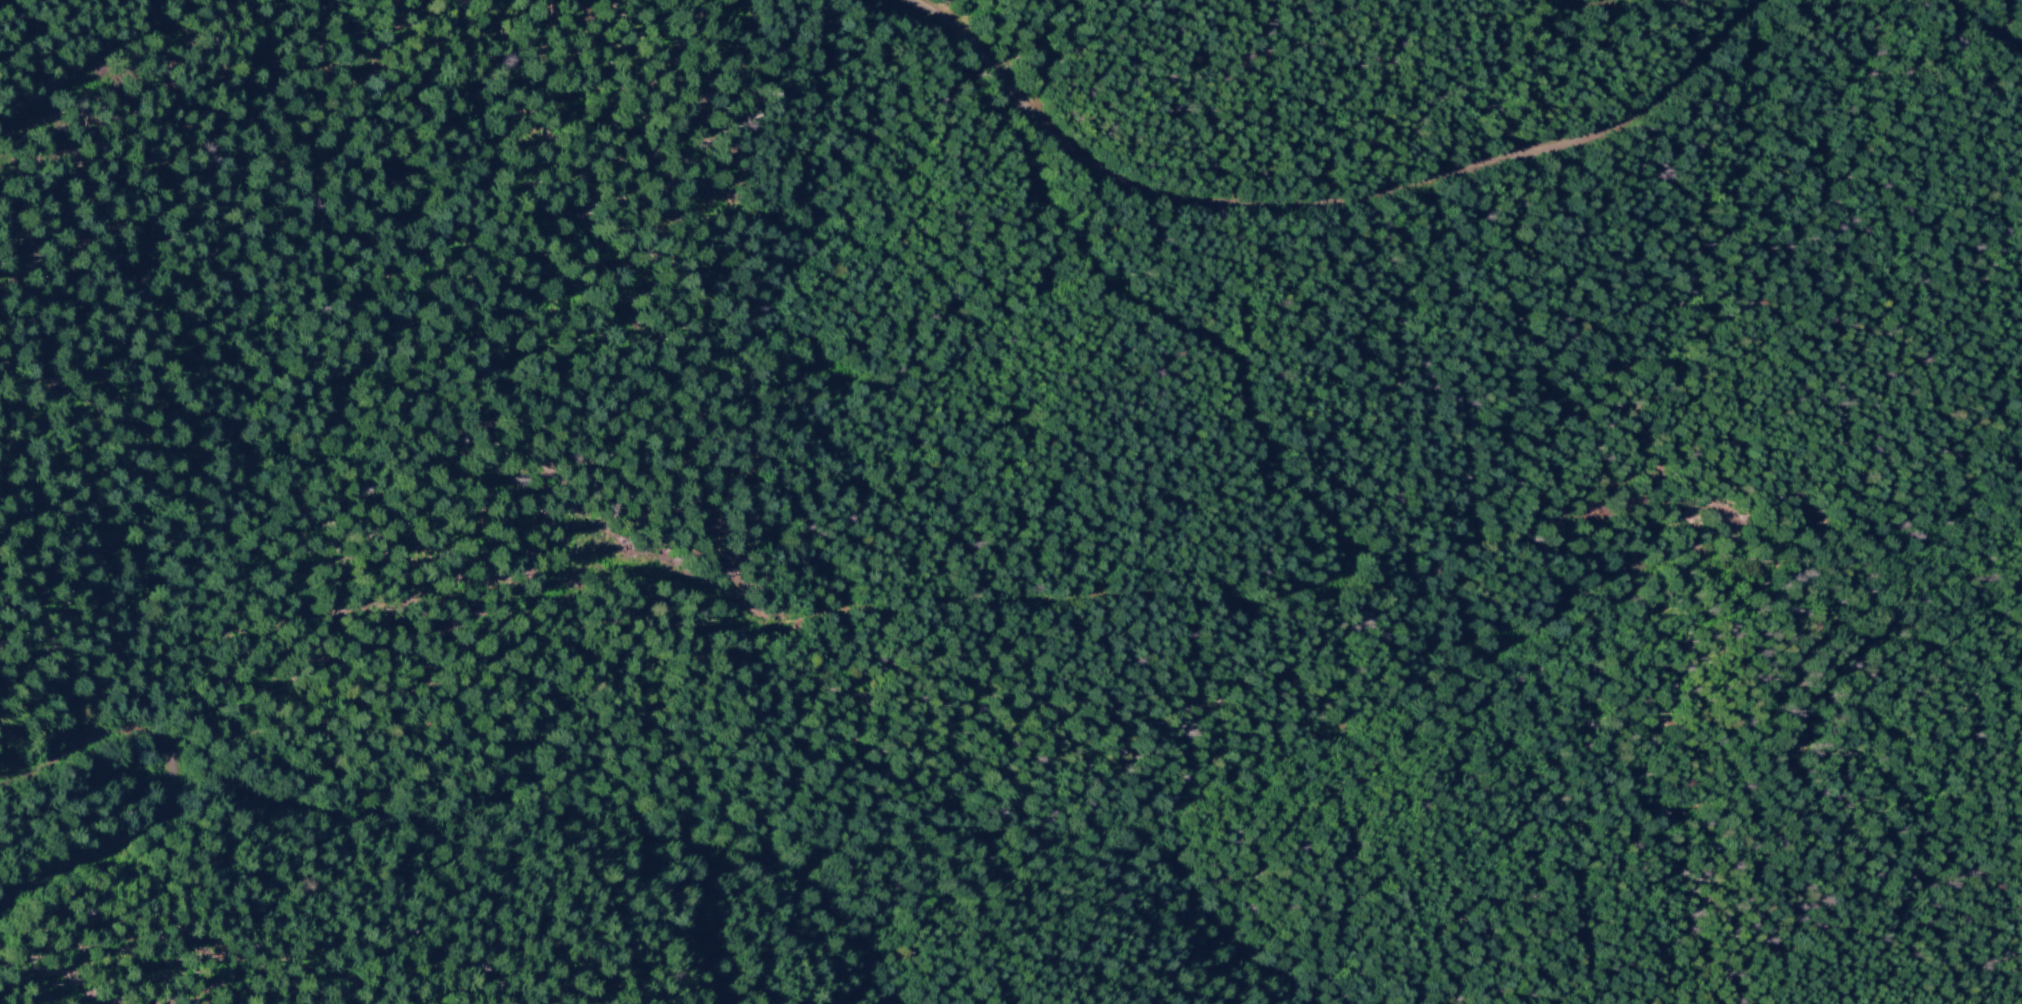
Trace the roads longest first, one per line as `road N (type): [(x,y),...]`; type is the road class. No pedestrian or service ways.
road 1 (track): [(1971,20),(1755,31),(1214,212),(1016,177),(893,101),(793,0)]
road 2 (track): [(0,950),(43,925),(101,855),(101,808),(32,773),(0,774)]
road 3 (track): [(0,143),(113,72),(189,0)]
road 4 (residential): [(2021,127),(2000,107),(1971,20)]

